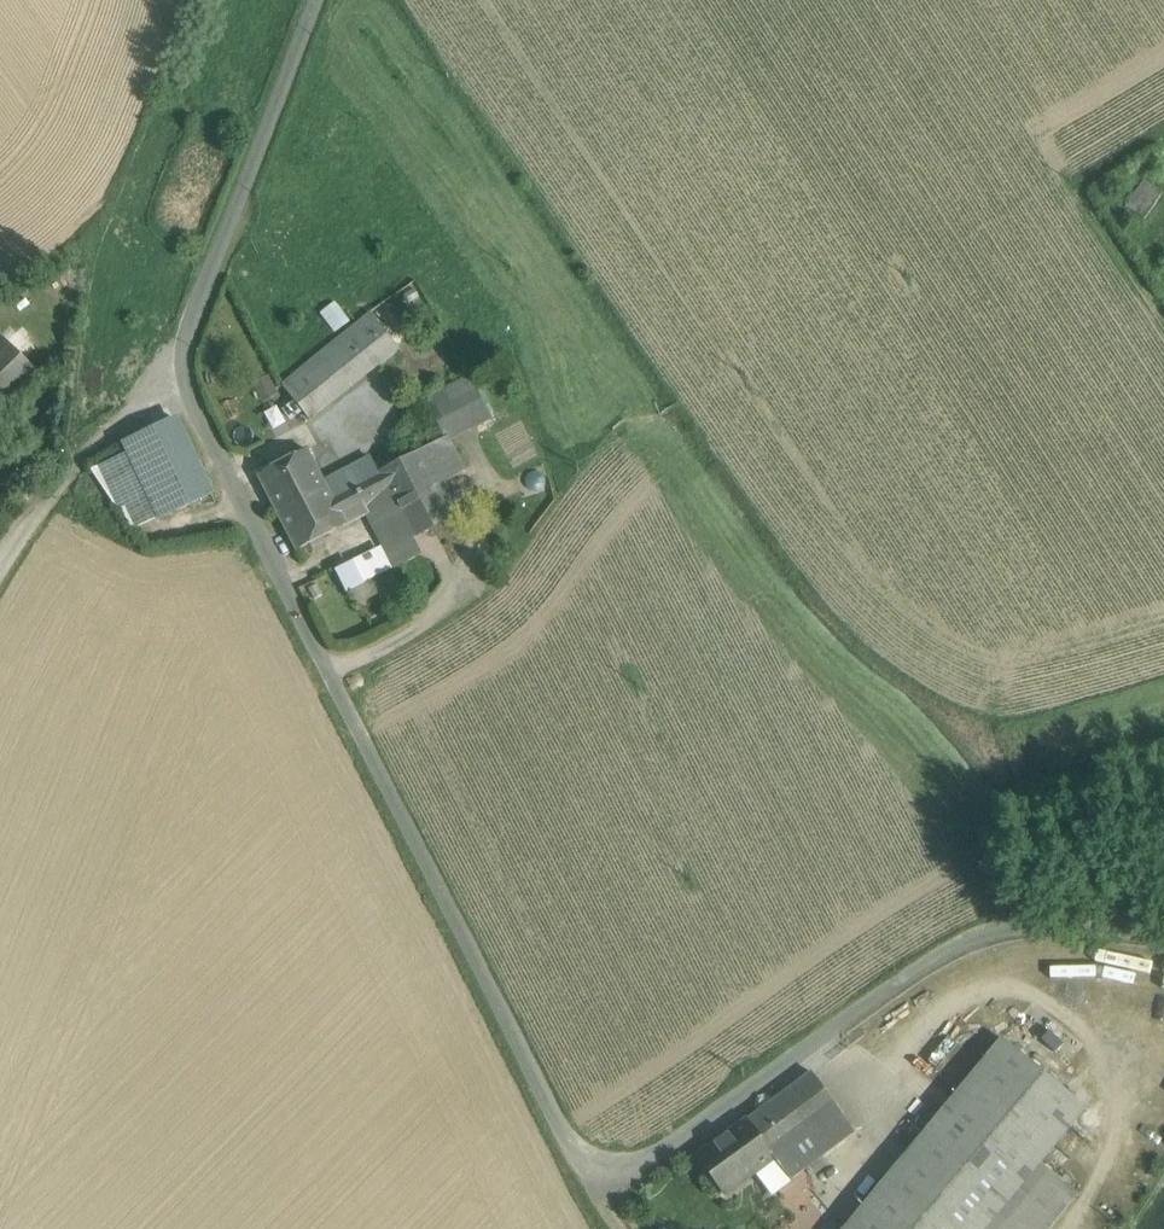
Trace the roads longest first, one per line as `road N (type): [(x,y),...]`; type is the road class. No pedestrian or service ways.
road 1 (unclassified): [(184,378),(564,1133),(602,1176),(636,1170),(941,953),(991,928),(1050,917),(1163,928)]
road 2 (unclassified): [(313,0),(185,344),(184,378)]

